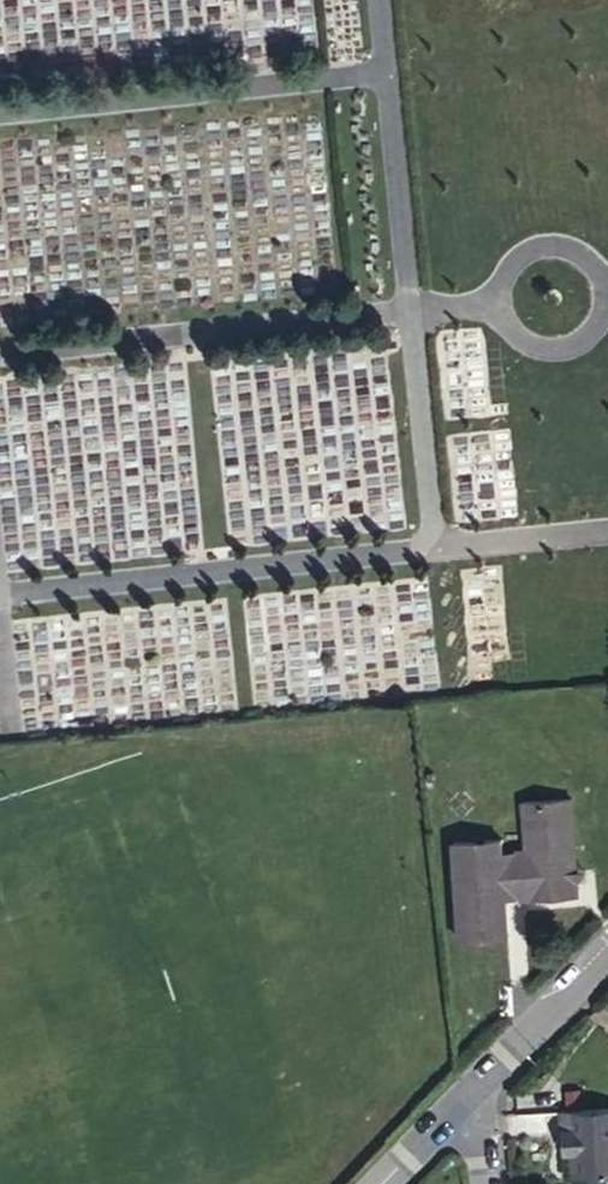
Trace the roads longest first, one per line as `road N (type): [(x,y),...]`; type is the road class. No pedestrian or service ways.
road 1 (unclassified): [(607,949),(461,1105)]

